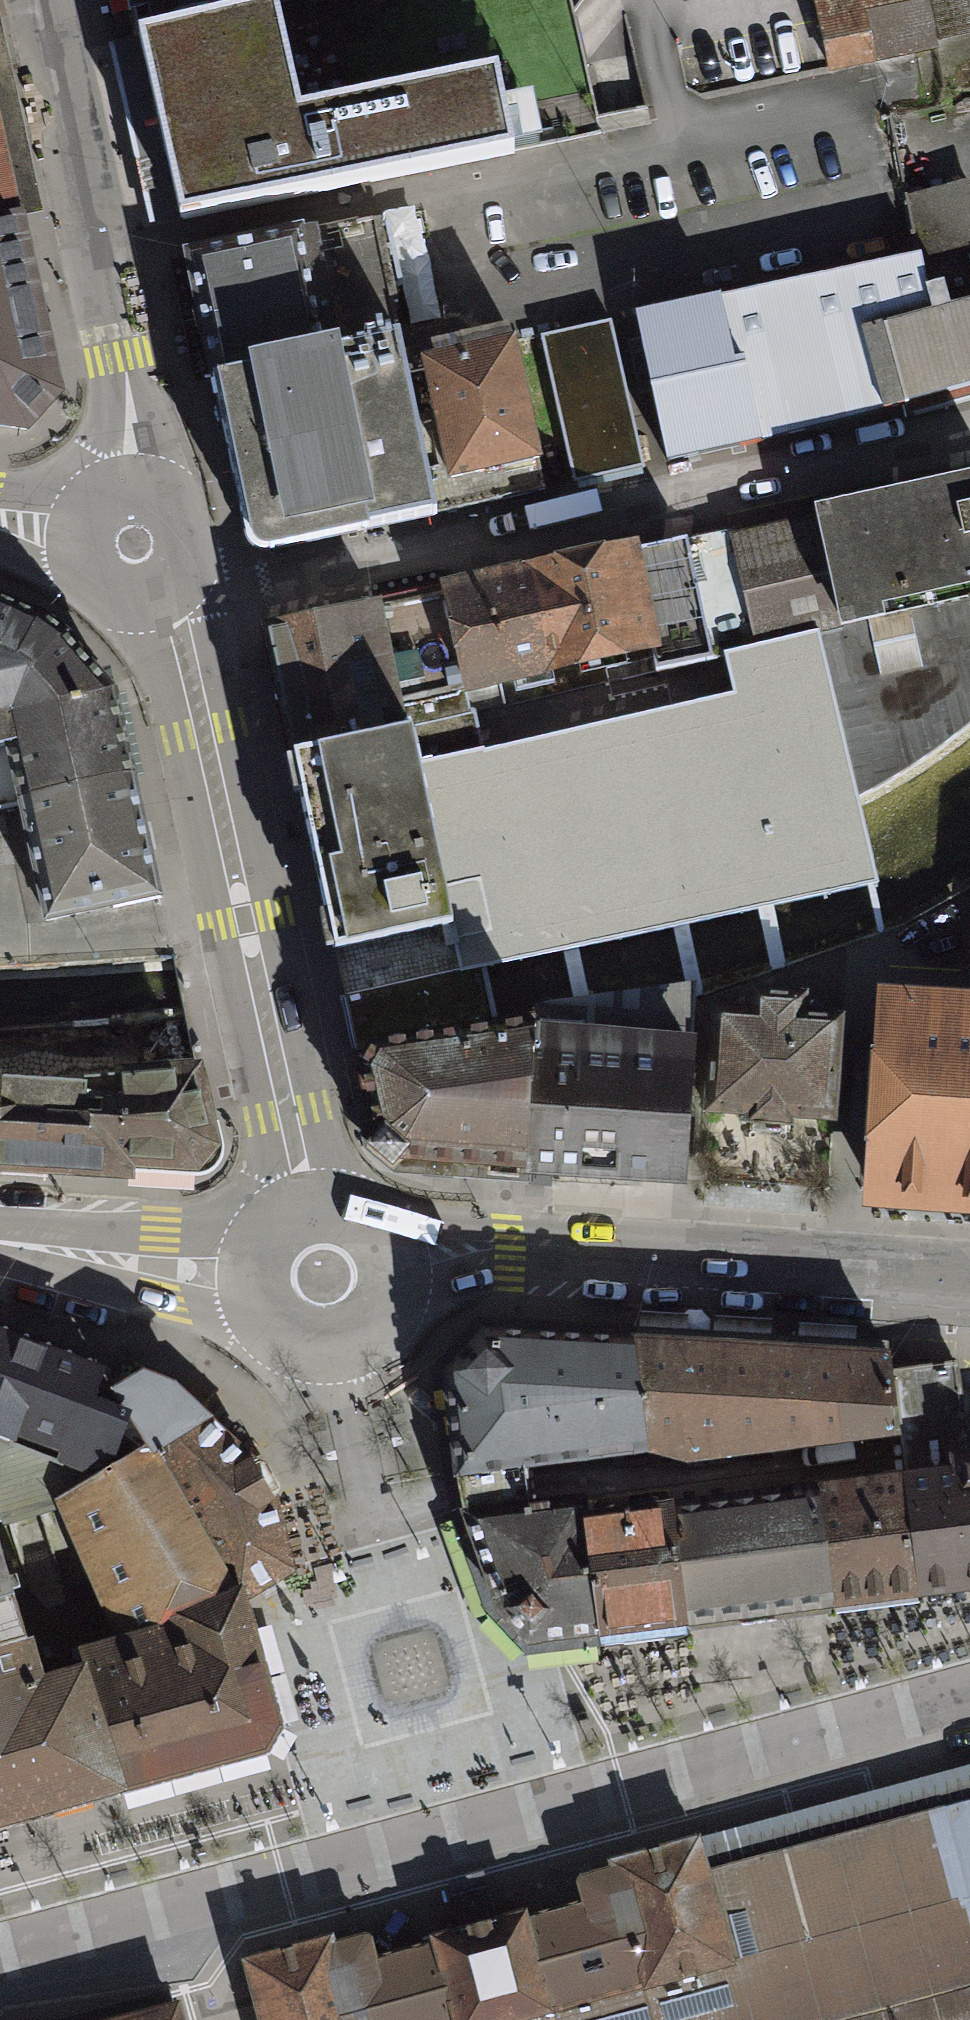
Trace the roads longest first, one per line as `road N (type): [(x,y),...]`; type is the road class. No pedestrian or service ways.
road 1 (residential): [(969,1698),(0,1963)]
road 2 (residential): [(198,571),(969,432)]
road 3 (residential): [(308,1206),(203,732),(165,606)]
road 4 (tertiary): [(969,1284),(506,1251),(391,1269)]
road 5 (residential): [(138,486),(122,357),(47,0)]
road 6 (residential): [(0,1244),(245,1275)]
road 7 (residential): [(245,1275),(257,1319),(272,1336),(315,1352),(340,1349),(380,1318),(391,1269)]
road 8 (residential): [(78,539),(87,582),(102,598),(144,611),(165,606)]
road 9 (residential): [(198,571),(197,523),(183,503),(138,486)]

